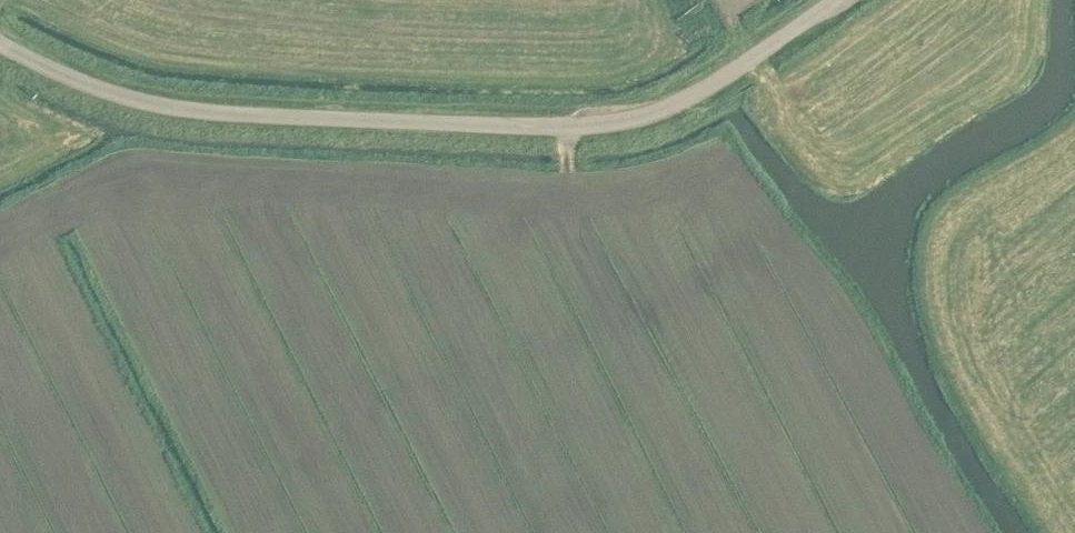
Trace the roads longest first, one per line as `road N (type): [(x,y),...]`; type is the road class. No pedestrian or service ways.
road 1 (unclassified): [(0,42),(131,101),(199,112),(581,129),(709,90),(834,0)]

